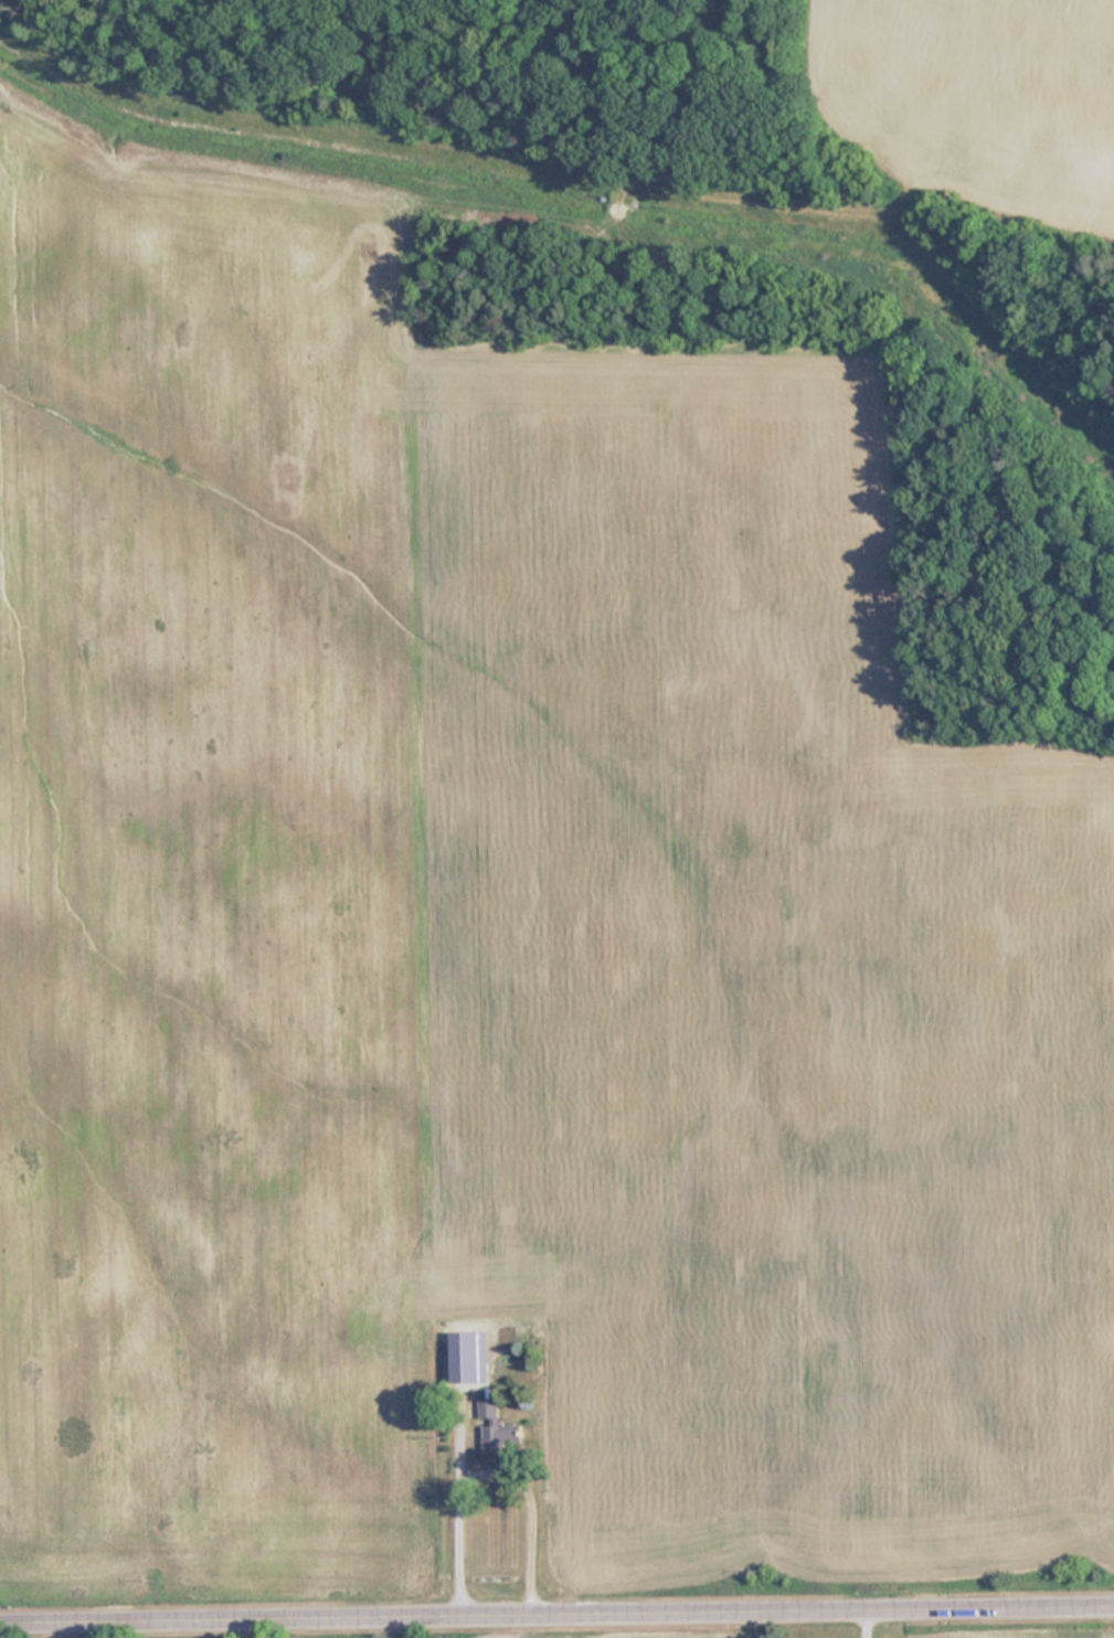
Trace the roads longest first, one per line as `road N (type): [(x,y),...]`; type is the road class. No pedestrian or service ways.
road 1 (tertiary): [(0,1625),(1113,1606)]

